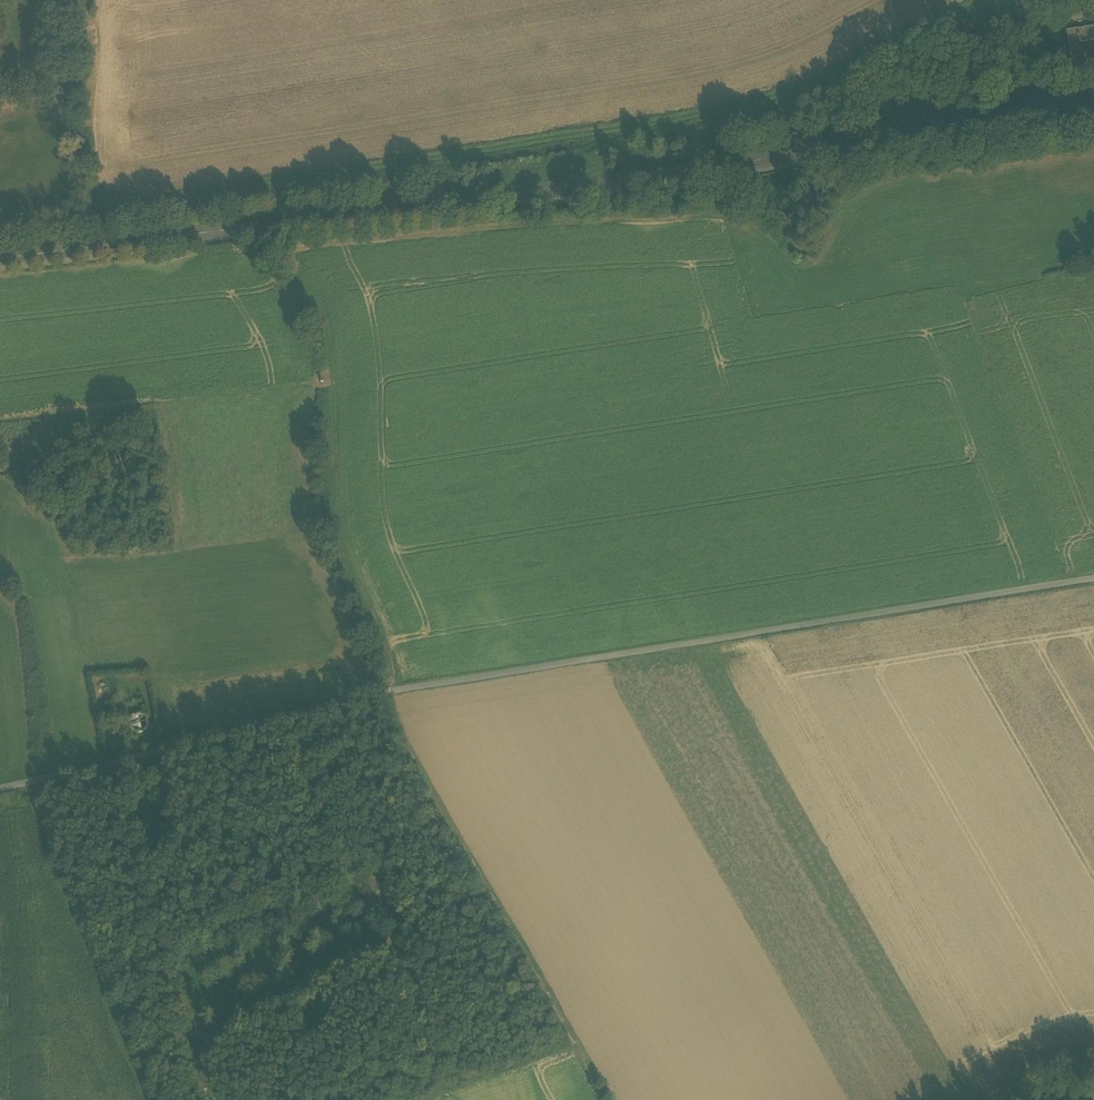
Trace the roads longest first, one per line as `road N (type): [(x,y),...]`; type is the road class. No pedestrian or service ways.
road 1 (track): [(0,789),(570,657),(1093,575)]
road 2 (unclassified): [(0,255),(782,154),(1093,92)]
road 3 (track): [(375,704),(607,1062)]

